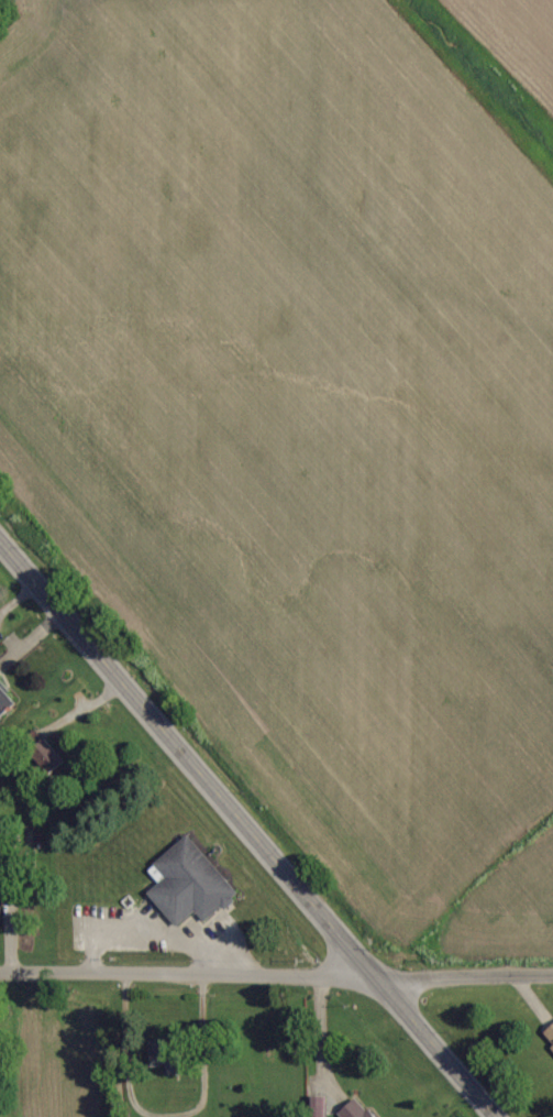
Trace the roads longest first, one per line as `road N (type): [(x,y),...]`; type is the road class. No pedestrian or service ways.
road 1 (secondary): [(494,1116),(0,543)]
road 2 (residential): [(376,977),(0,974)]
road 3 (residential): [(552,975),(376,977)]

